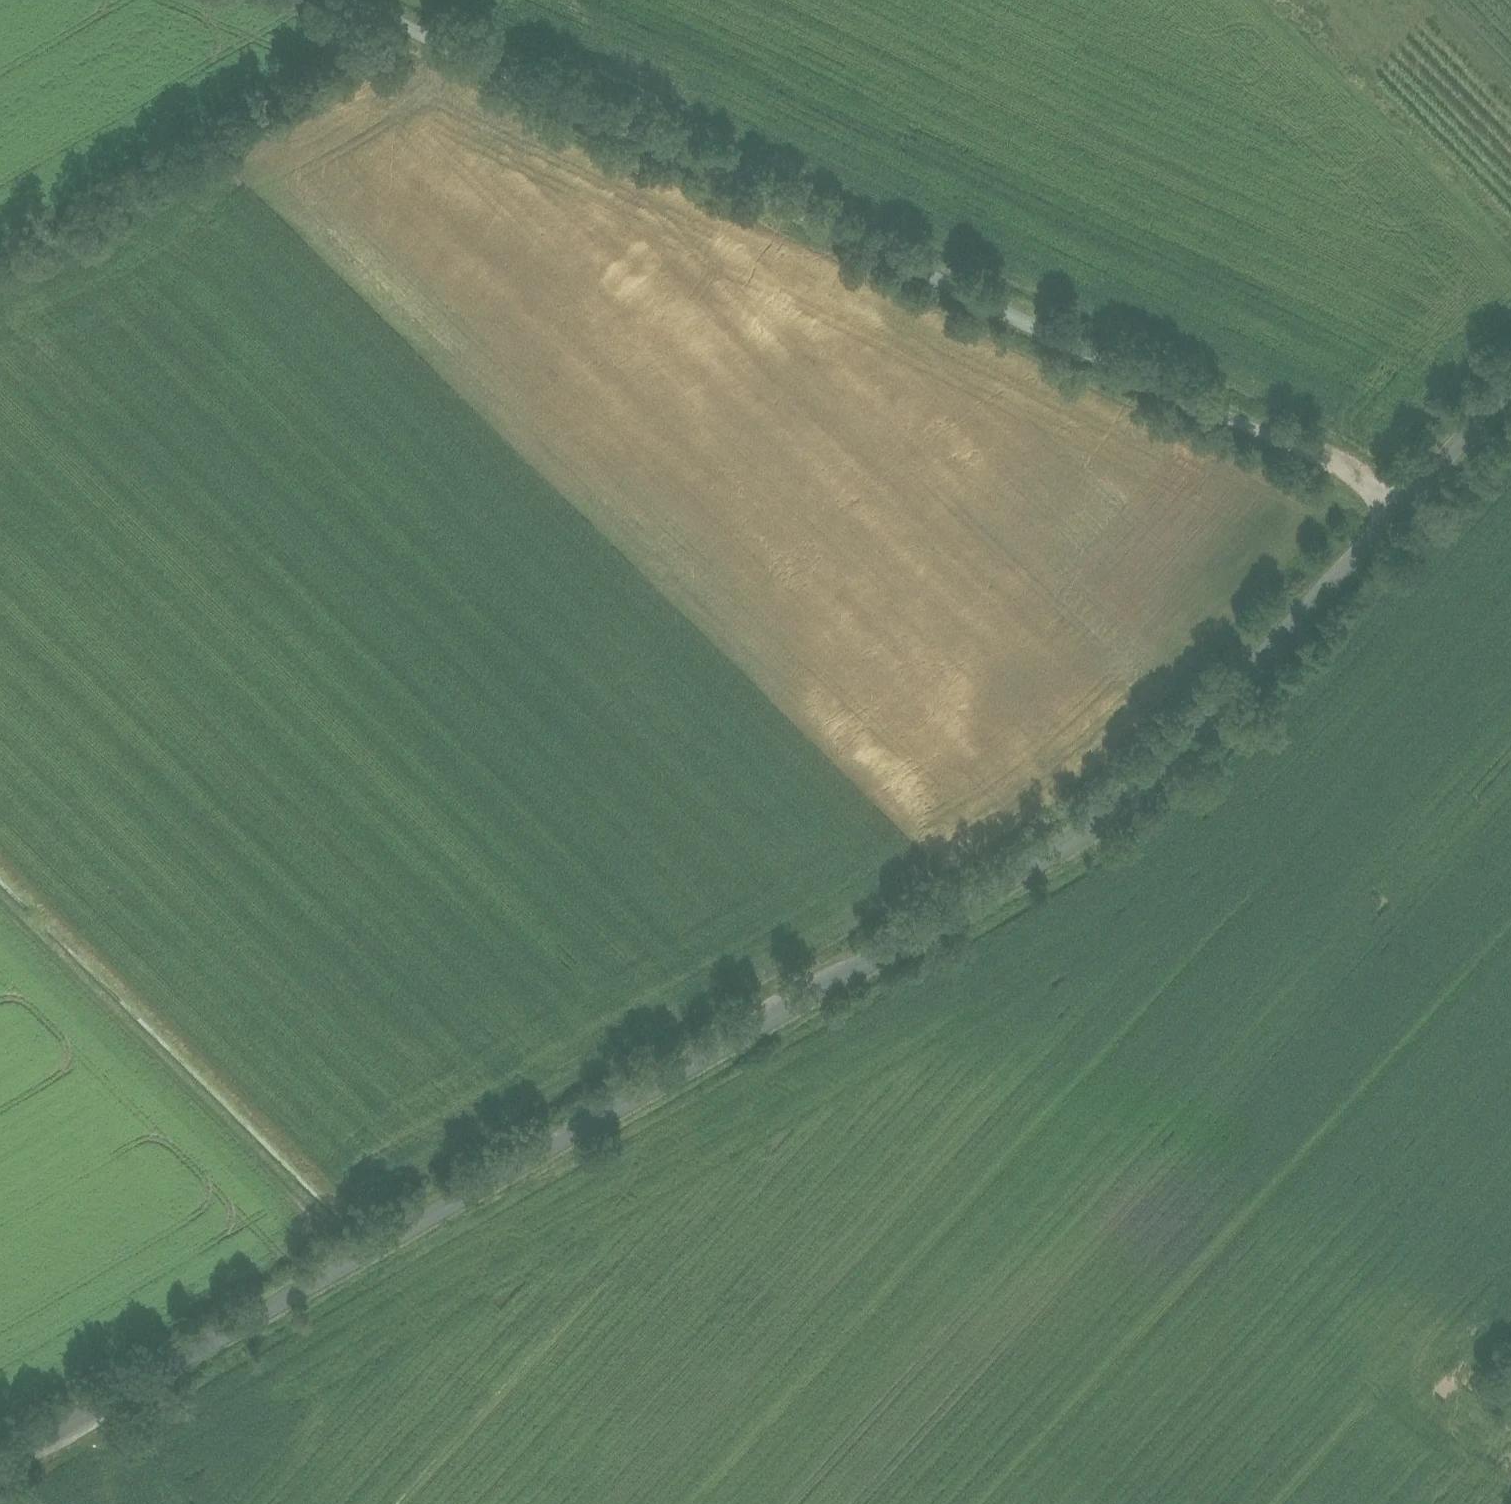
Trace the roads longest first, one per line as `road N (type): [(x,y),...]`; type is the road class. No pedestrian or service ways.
road 1 (residential): [(1401,511),(1148,779),(1055,854),(661,1067),(0,1452)]
road 2 (unclassified): [(1401,511),(1324,458),(338,0)]
road 3 (residential): [(1510,392),(1401,511)]

